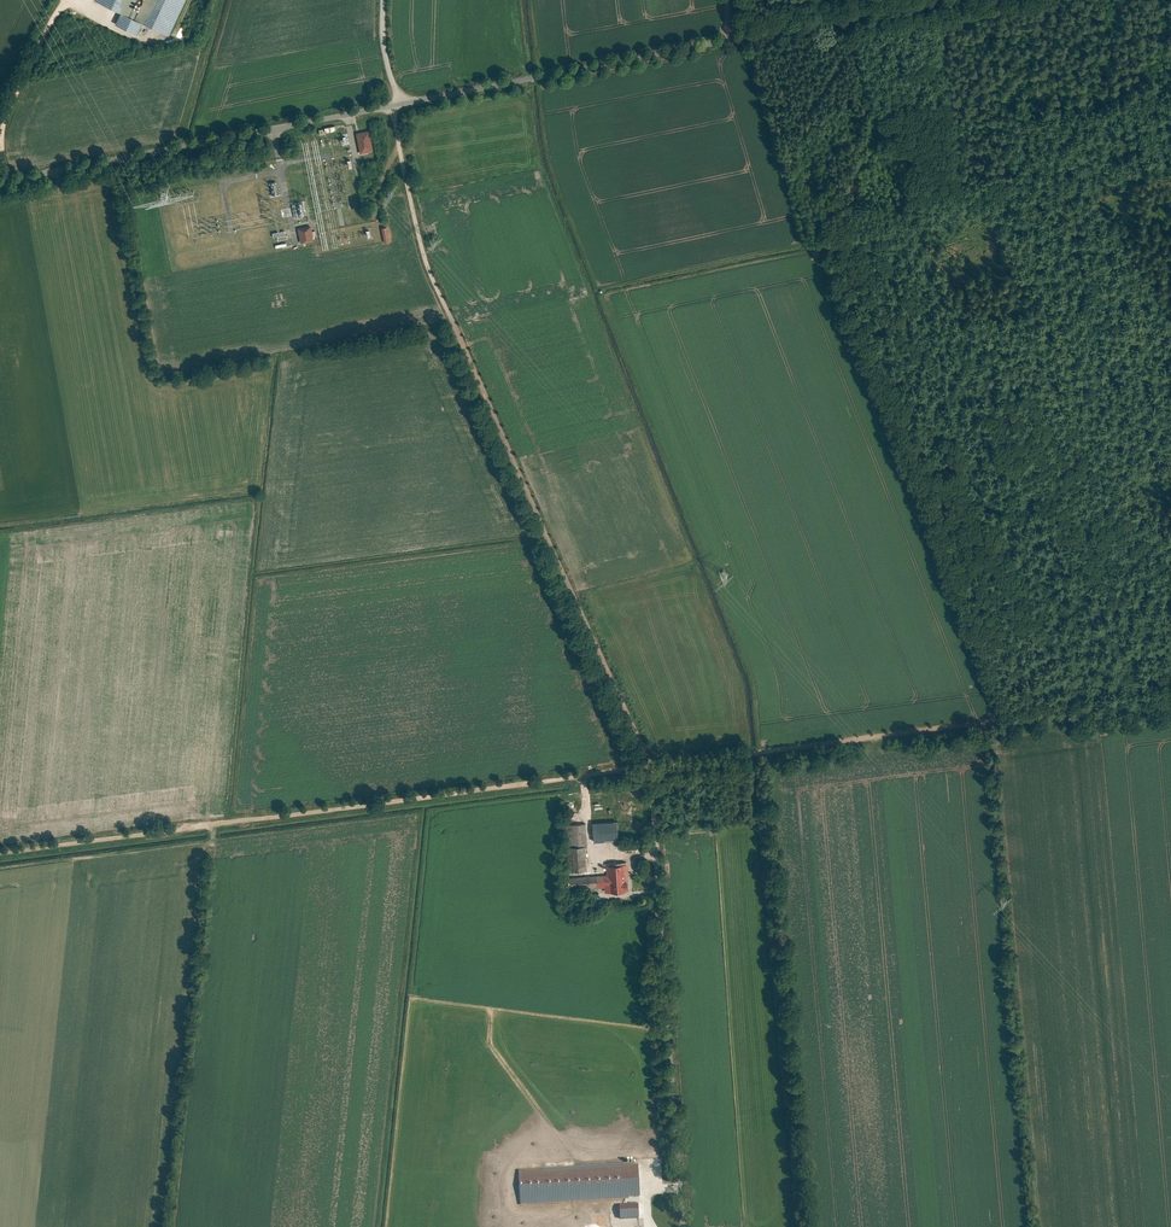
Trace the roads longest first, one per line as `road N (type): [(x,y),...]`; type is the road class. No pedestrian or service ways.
road 1 (residential): [(946,0),(0,184)]
road 2 (track): [(650,768),(431,278),(394,109)]
road 3 (track): [(650,768),(0,853)]
road 4 (track): [(1170,698),(650,768)]
road 5 (residential): [(650,768),(683,1226)]

